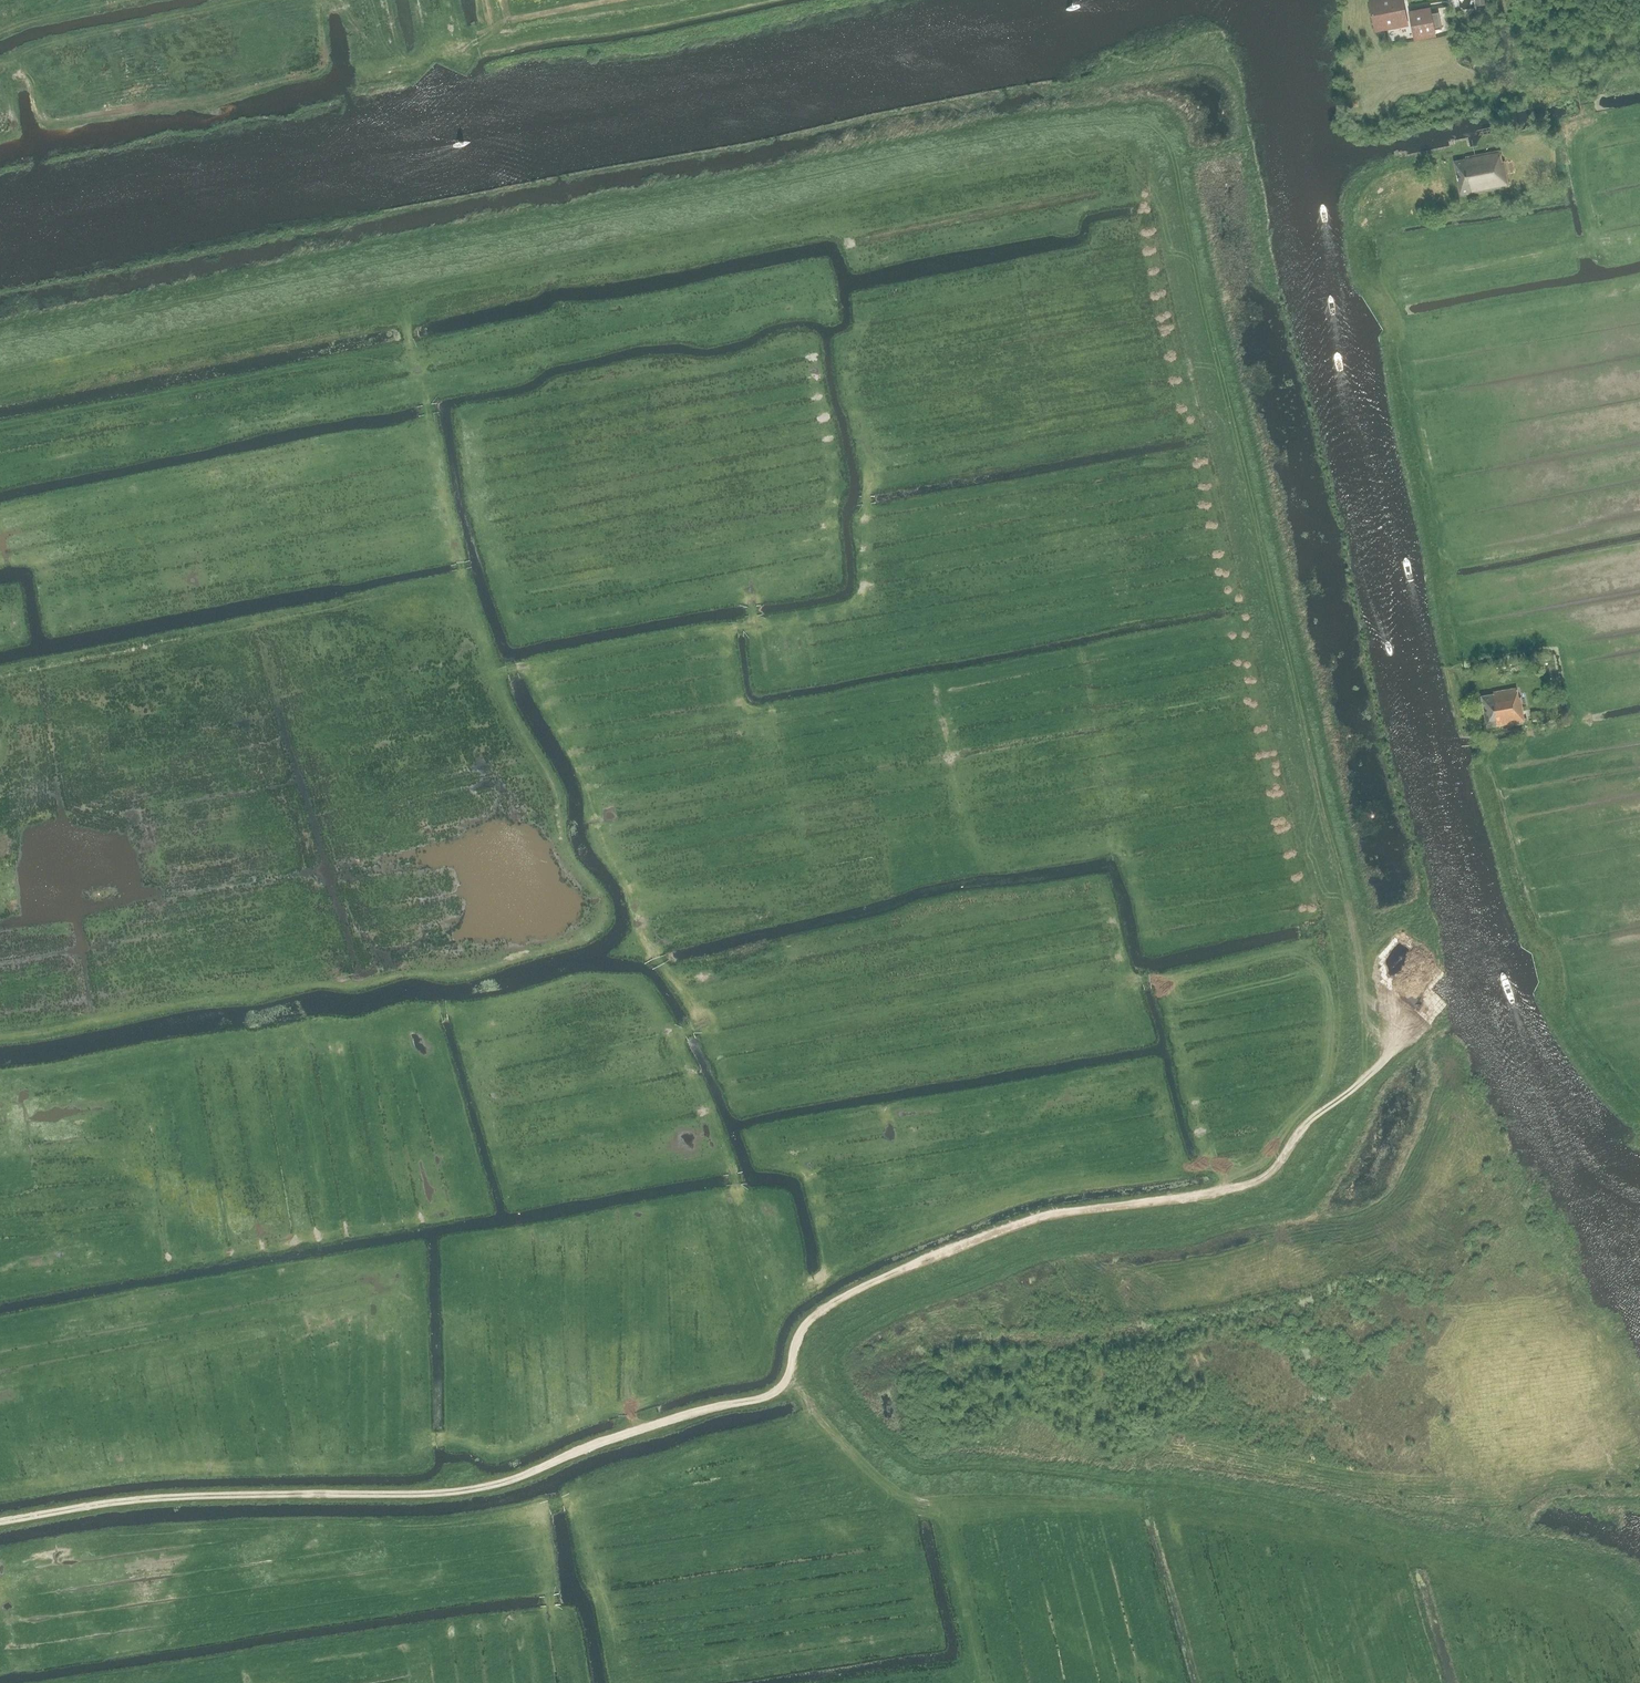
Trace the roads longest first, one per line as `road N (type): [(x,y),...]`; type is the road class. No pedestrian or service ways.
road 1 (track): [(1394,1049),(1311,1118),(1271,1172),(1252,1183),(1036,1218),(845,1296),(803,1328),(786,1381),(773,1394),(664,1422),(470,1490),(172,1498),(0,1521)]

